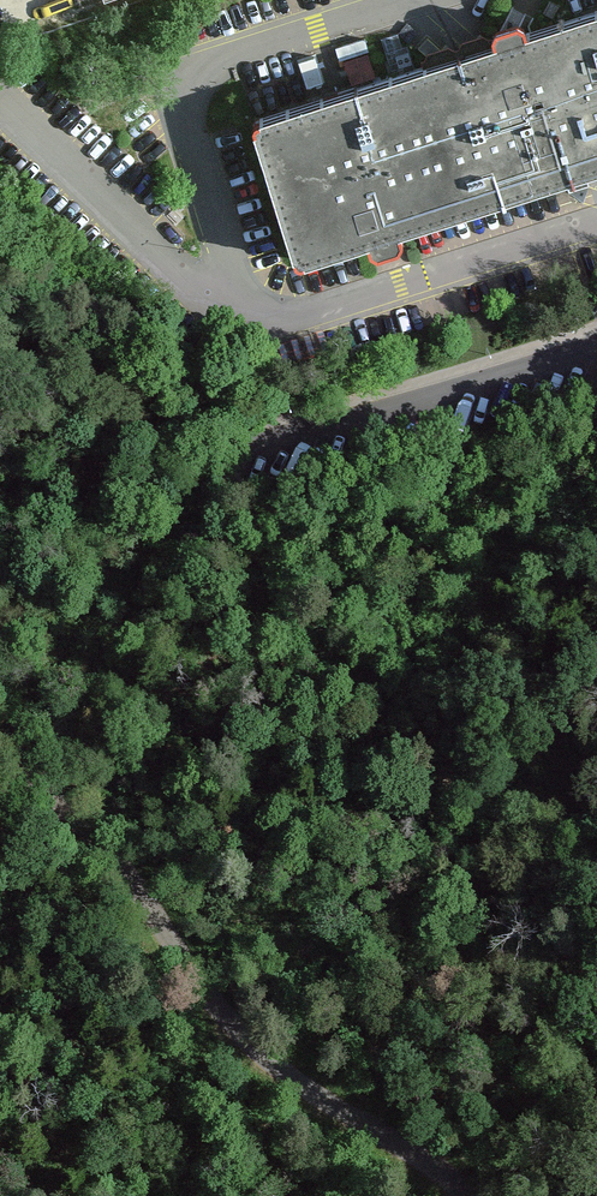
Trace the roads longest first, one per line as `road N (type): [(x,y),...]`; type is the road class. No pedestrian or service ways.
road 1 (track): [(596,432),(339,514),(174,529),(93,603),(1,750)]
road 2 (unclassified): [(468,1195),(267,1057),(231,1023),(119,860),(0,749)]
road 3 (residential): [(596,336),(268,440)]

